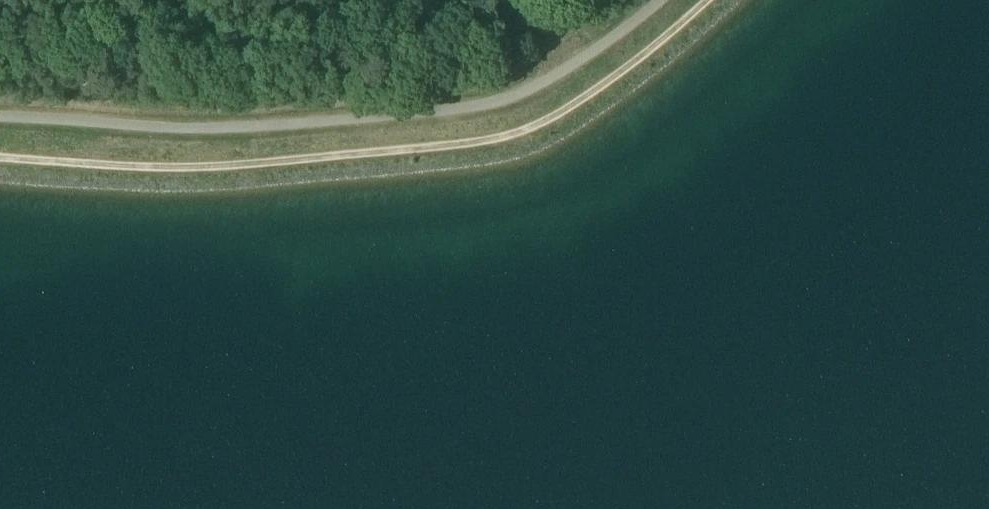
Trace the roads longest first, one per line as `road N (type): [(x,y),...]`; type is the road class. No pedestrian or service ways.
road 1 (track): [(702,0),(563,120),(502,144),(199,172),(0,162)]

